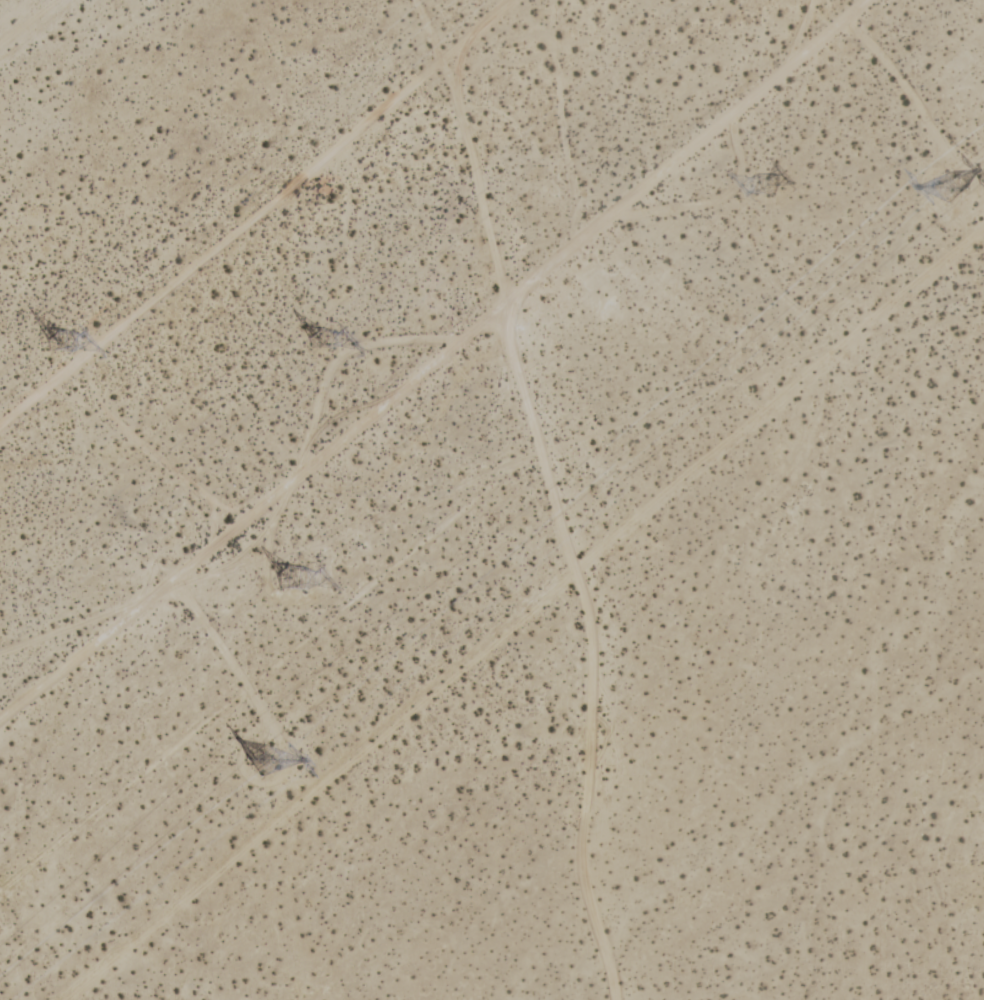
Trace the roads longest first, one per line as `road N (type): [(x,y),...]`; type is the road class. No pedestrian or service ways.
road 1 (track): [(0,699),(222,520),(321,478),(326,437),(854,0)]

